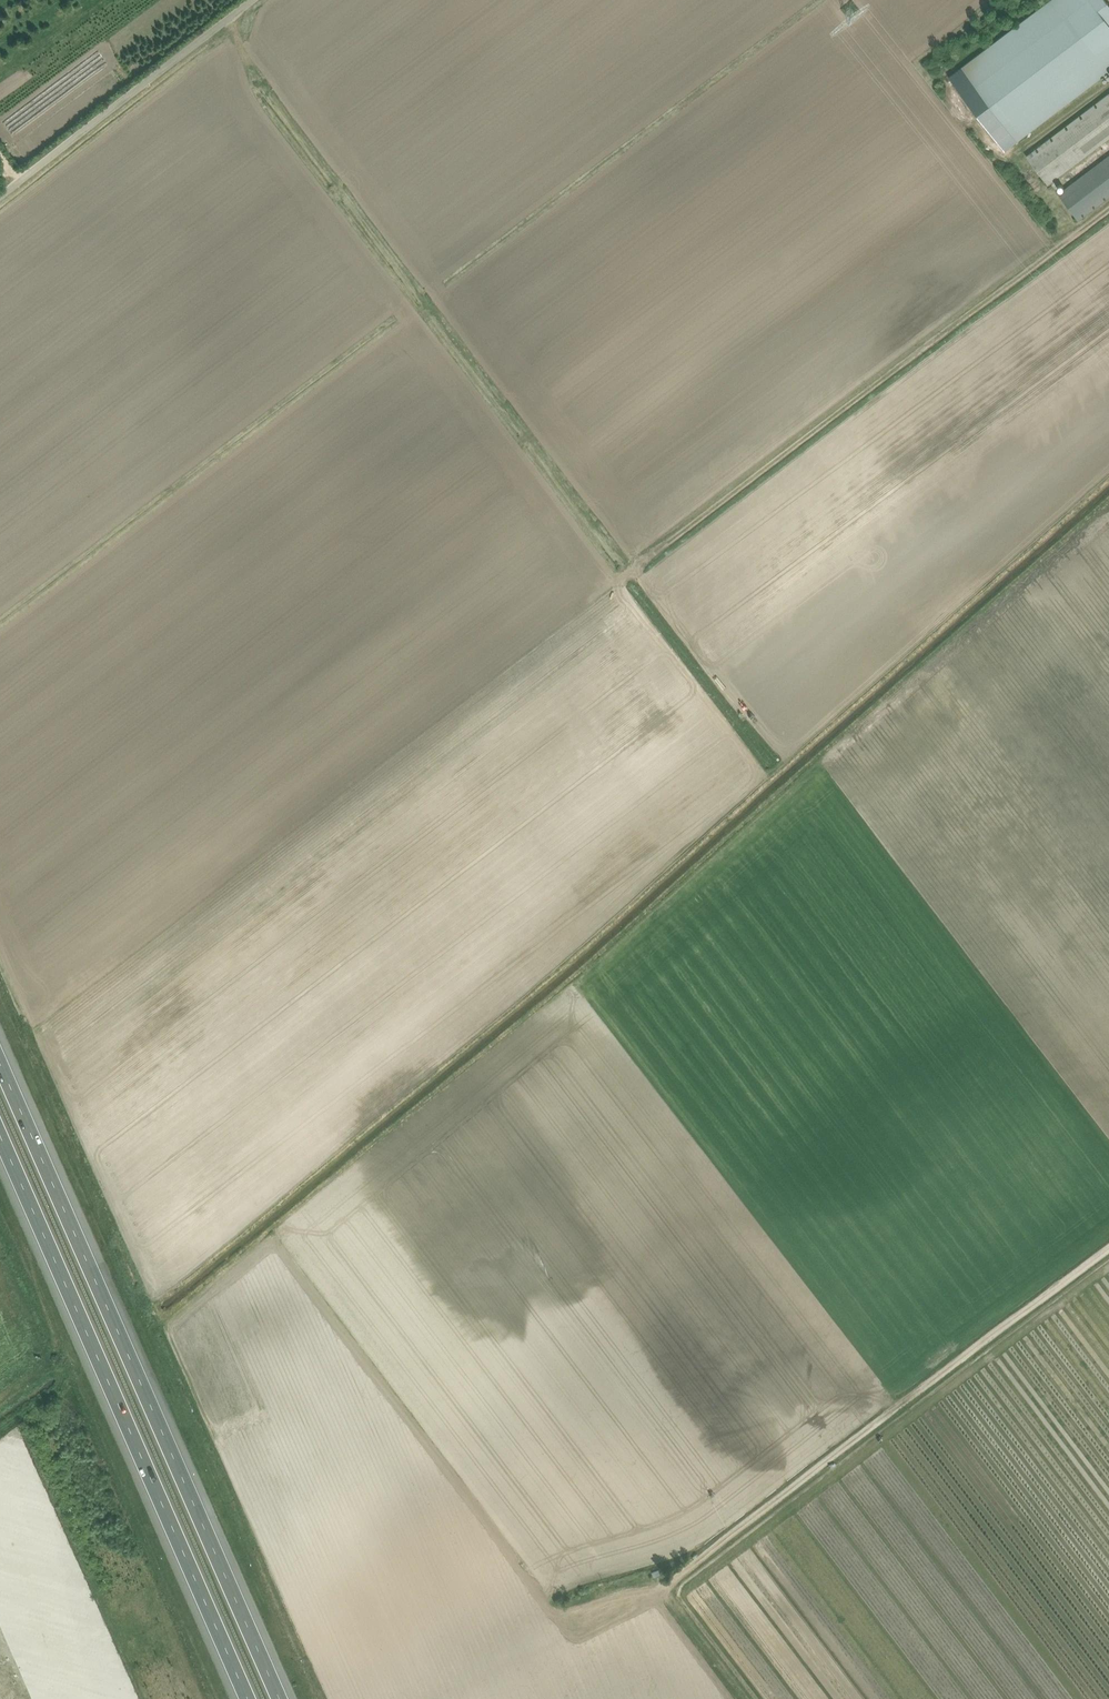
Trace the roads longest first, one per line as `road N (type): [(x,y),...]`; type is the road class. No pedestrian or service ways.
road 1 (motorway): [(280,1698),(0,1061)]
road 2 (track): [(1108,1249),(650,1593),(565,1620)]
road 3 (motorway): [(0,1133),(248,1698)]
road 4 (track): [(1108,210),(631,574)]
road 5 (unclassified): [(0,194),(261,0)]

